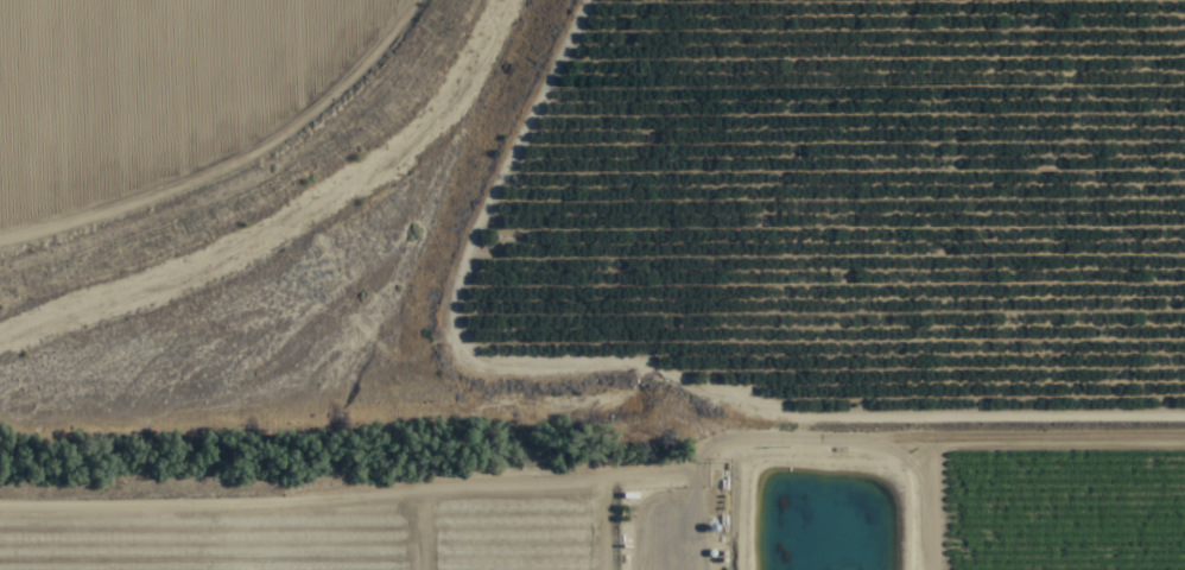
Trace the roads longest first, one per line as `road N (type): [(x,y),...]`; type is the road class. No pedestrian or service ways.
road 1 (track): [(305,390),(305,309),(461,0)]
road 2 (residential): [(874,403),(1184,408)]

